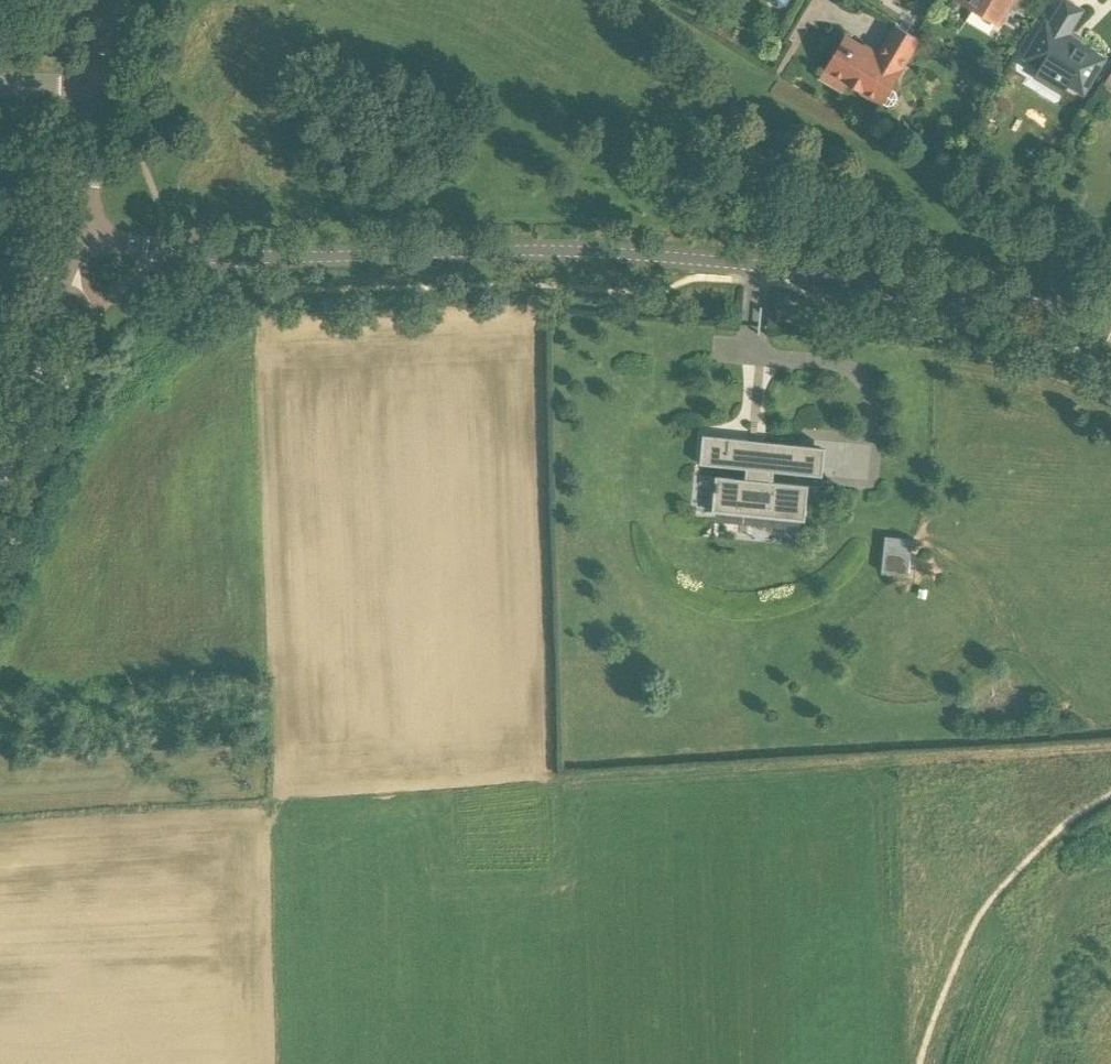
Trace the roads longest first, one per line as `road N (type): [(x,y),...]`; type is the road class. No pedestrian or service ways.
road 1 (unclassified): [(1110,333),(1013,297),(835,272),(581,251),(183,253),(90,235)]
road 2 (tertiary): [(0,464),(68,260),(90,235)]
road 3 (tertiary): [(90,235),(97,87)]

